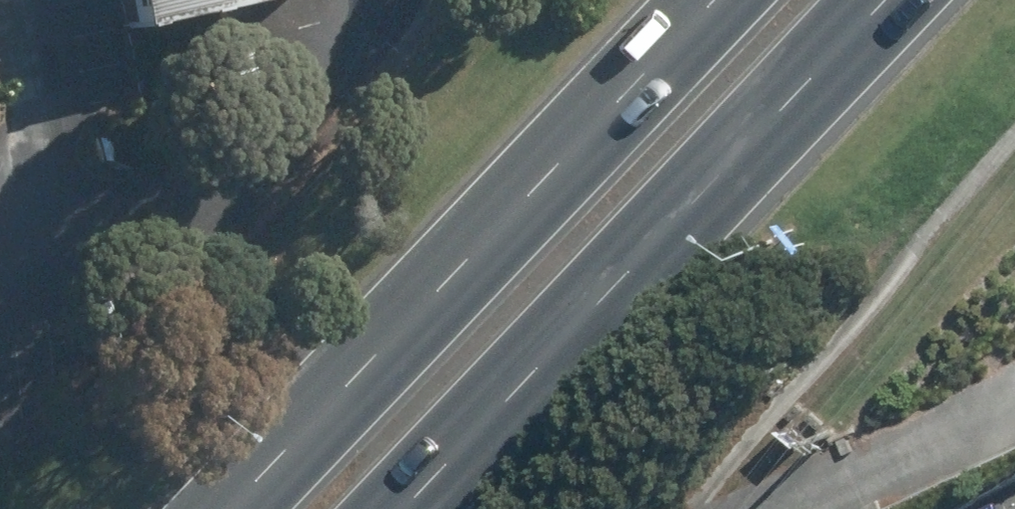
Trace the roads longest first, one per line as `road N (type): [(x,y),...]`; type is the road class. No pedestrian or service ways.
road 1 (primary): [(903,0),(415,508)]
road 2 (primary): [(226,508),(708,0)]

